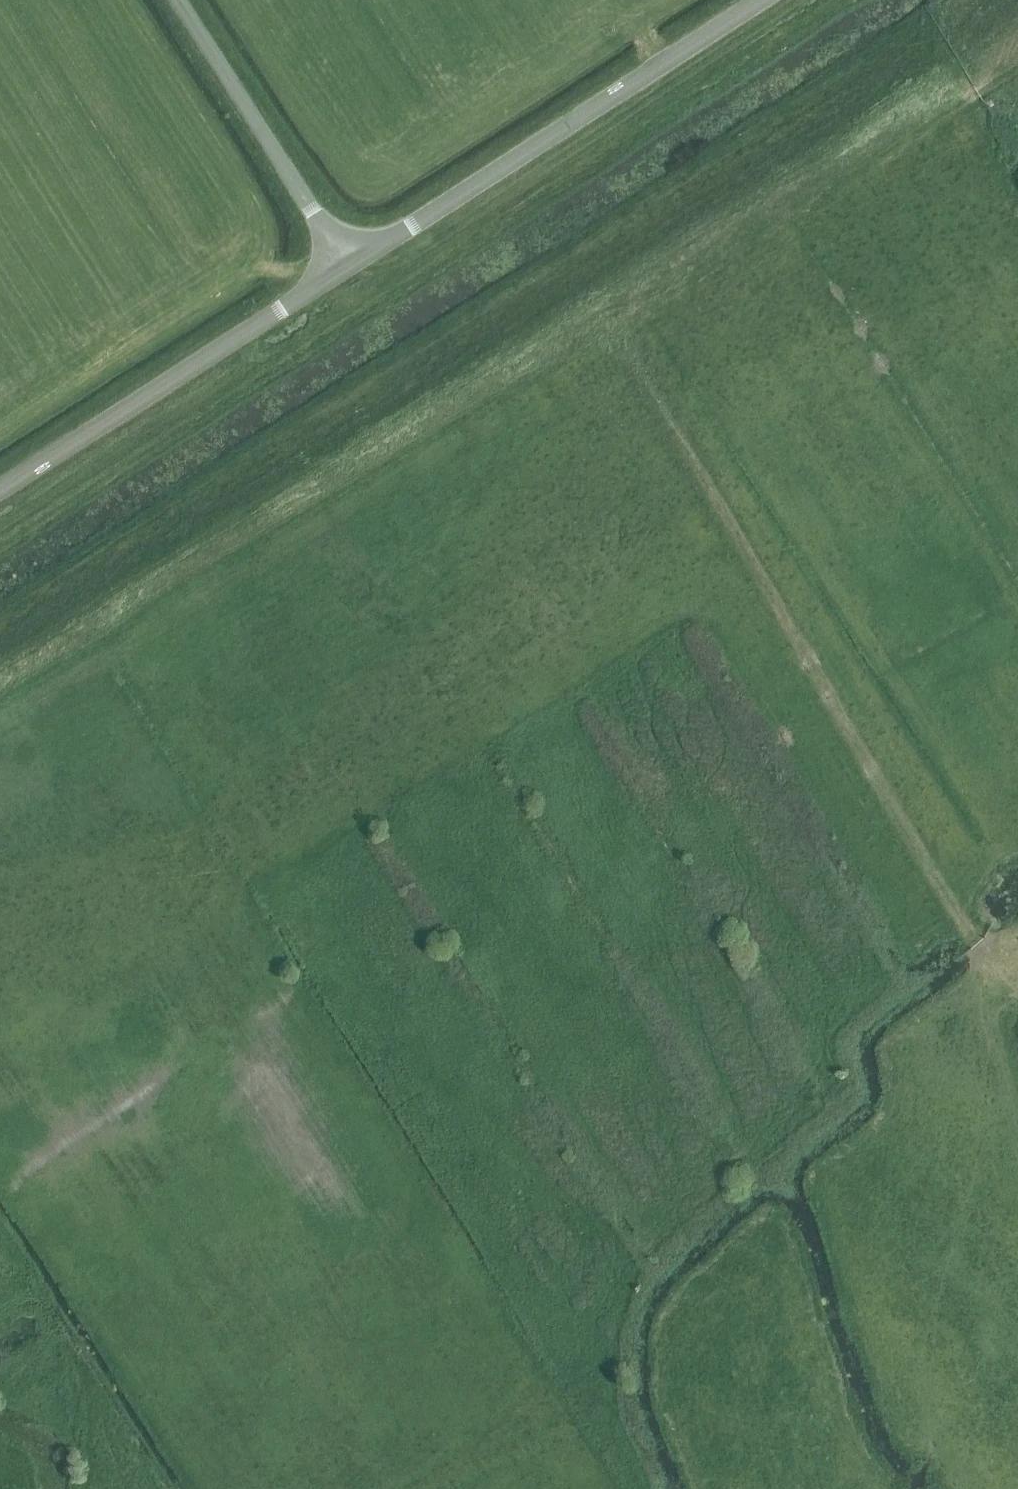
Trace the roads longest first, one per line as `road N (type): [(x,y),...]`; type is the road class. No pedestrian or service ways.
road 1 (unclassified): [(759,0),(349,266)]
road 2 (unclassified): [(349,266),(0,490)]
road 3 (unclassified): [(349,266),(179,0)]

